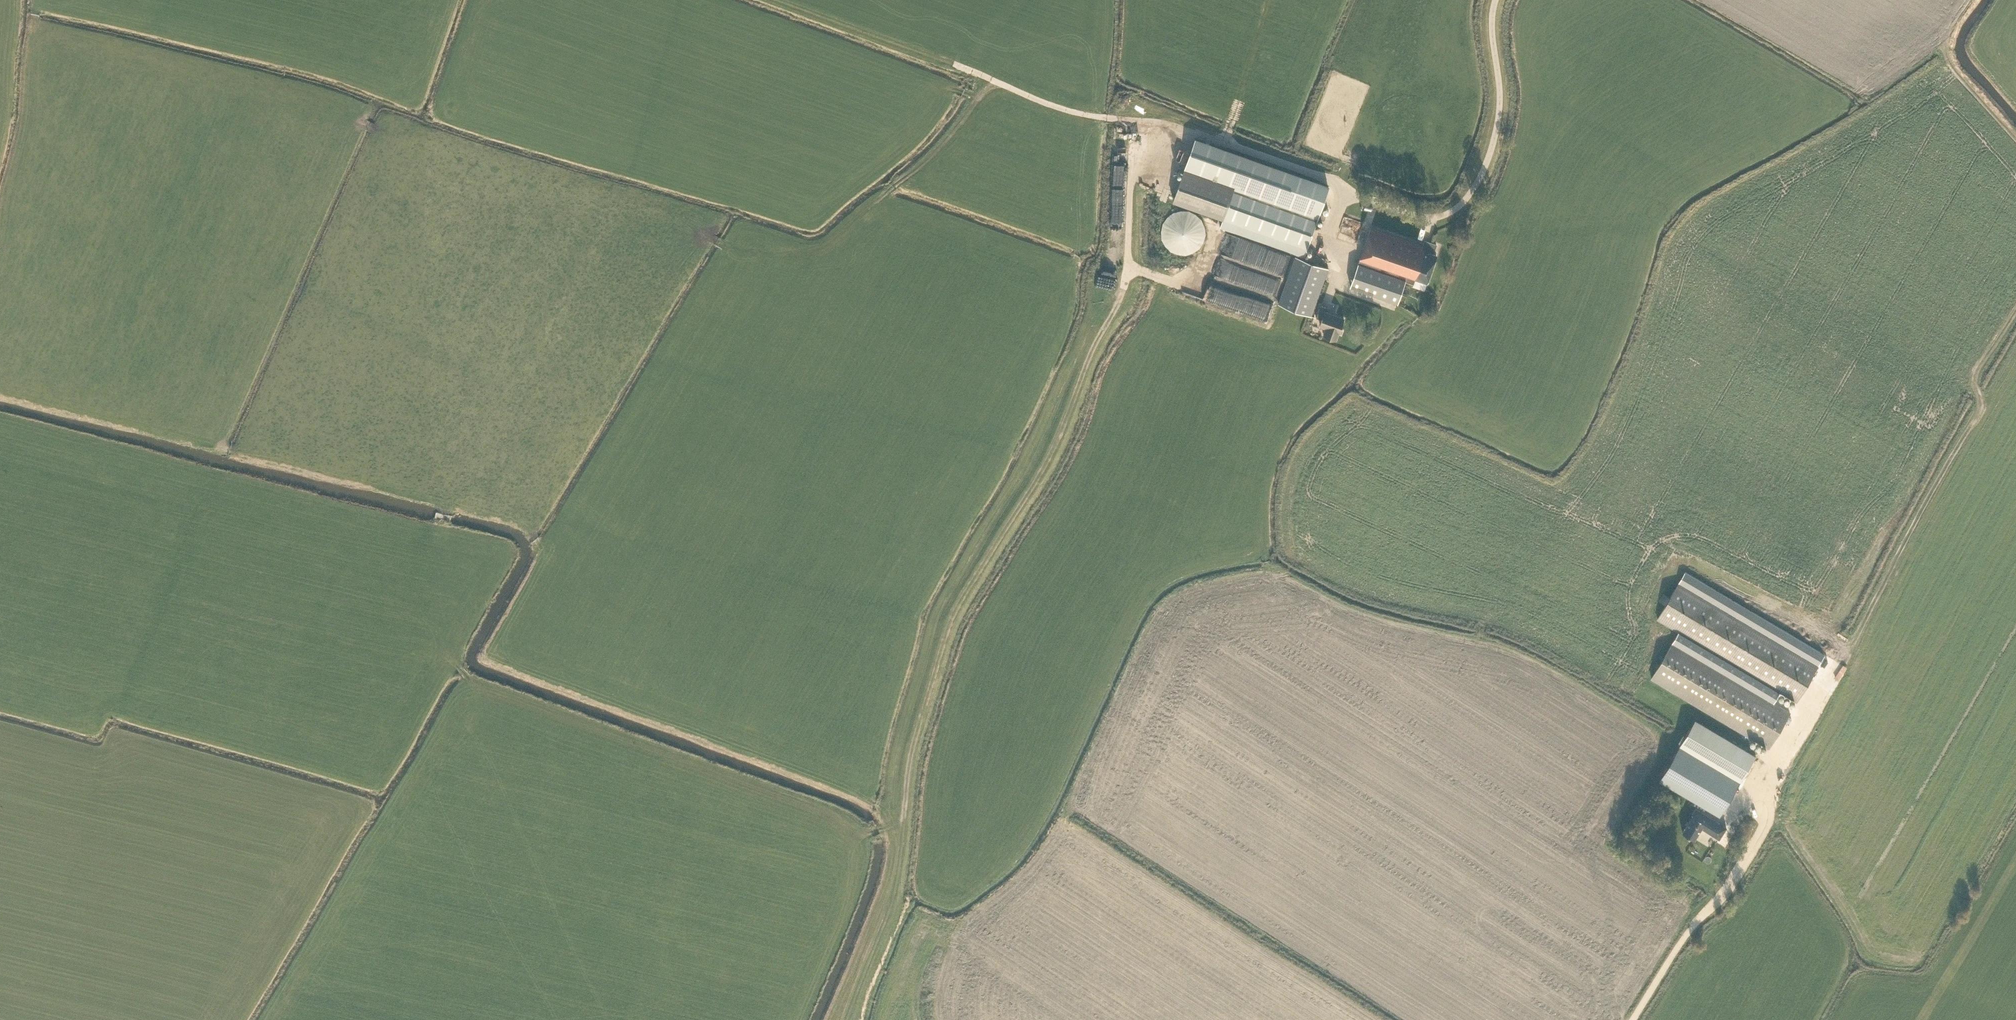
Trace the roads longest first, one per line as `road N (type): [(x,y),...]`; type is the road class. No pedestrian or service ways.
road 1 (track): [(1323,249),(1345,188),(1149,122),(1131,184),(1123,289),(1042,471),(961,599),(911,755),(905,815)]
road 2 (track): [(905,815),(892,901),(845,1019)]
road 3 (track): [(954,64),(1076,112),(1149,122)]
road 4 (track): [(872,202),(928,159),(986,90),(1004,85)]

